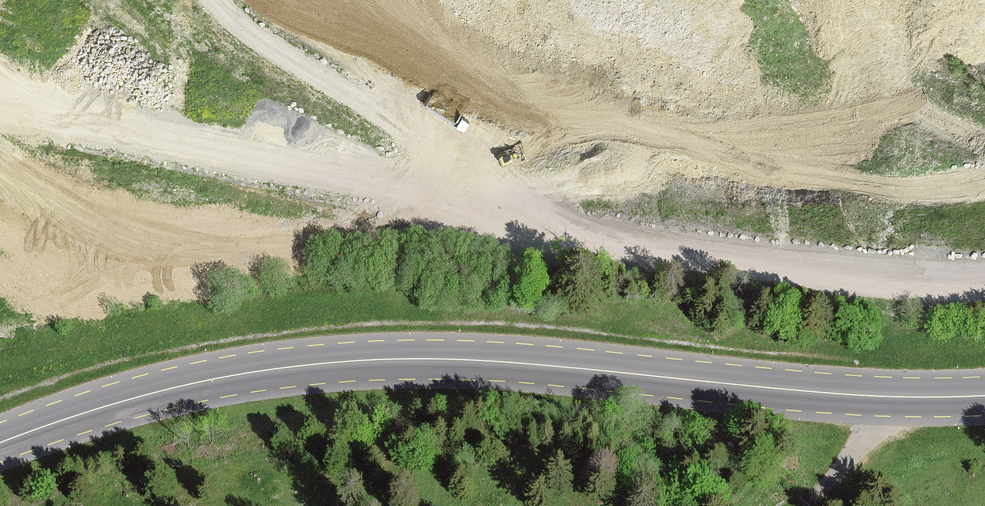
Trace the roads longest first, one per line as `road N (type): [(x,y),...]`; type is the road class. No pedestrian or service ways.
road 1 (primary): [(984,397),(788,392),(553,366),(317,368),(140,396),(0,445)]
road 2 (track): [(984,269),(774,261),(550,231),(479,211),(0,241)]
road 3 (track): [(479,211),(984,179)]

